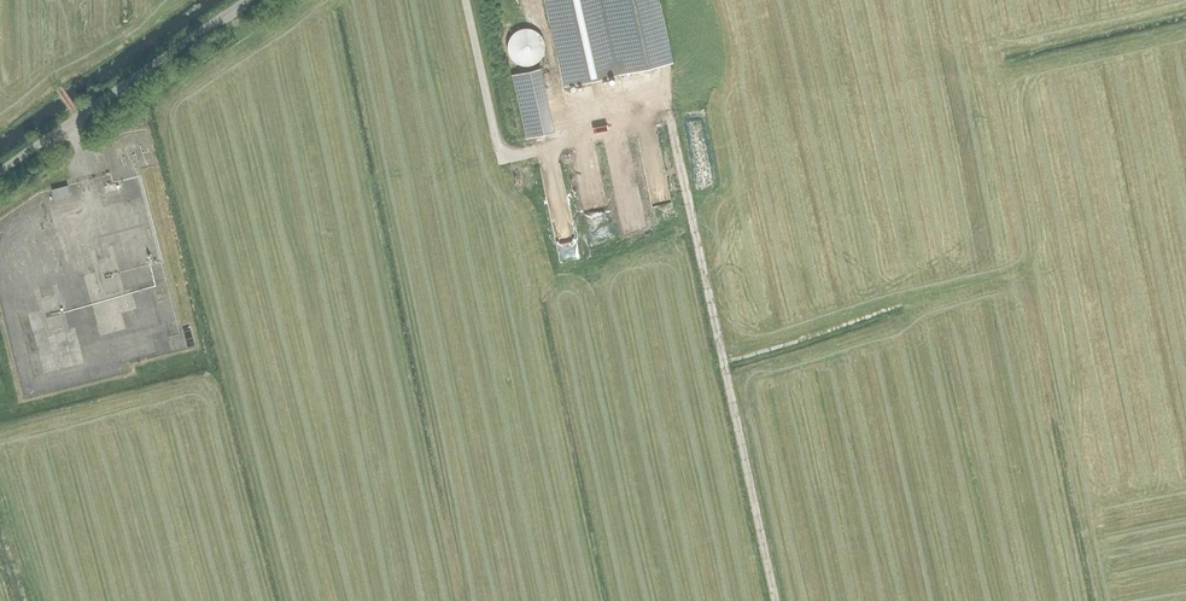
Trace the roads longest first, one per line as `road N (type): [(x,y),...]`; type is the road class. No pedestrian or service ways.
road 1 (unclassified): [(0,171),(253,0)]

